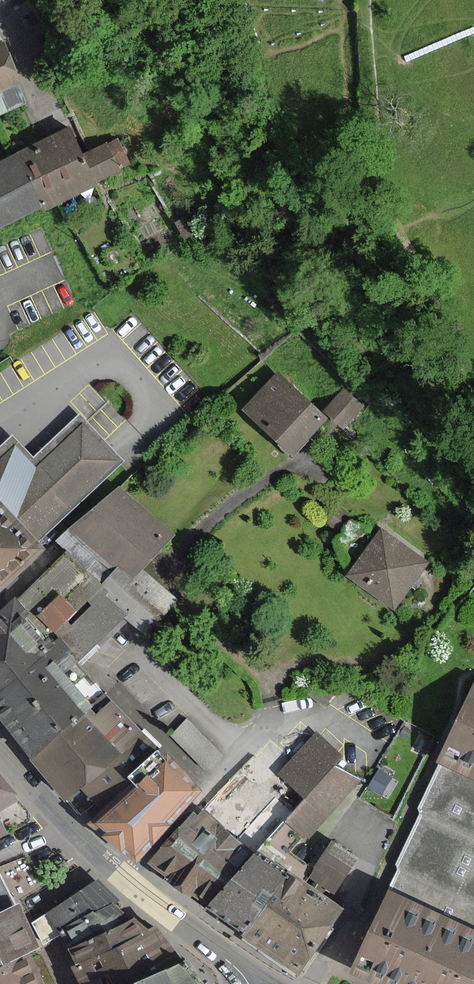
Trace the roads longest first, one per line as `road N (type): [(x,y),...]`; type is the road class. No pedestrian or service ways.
road 1 (tertiary): [(248,983),(116,873),(0,754)]

